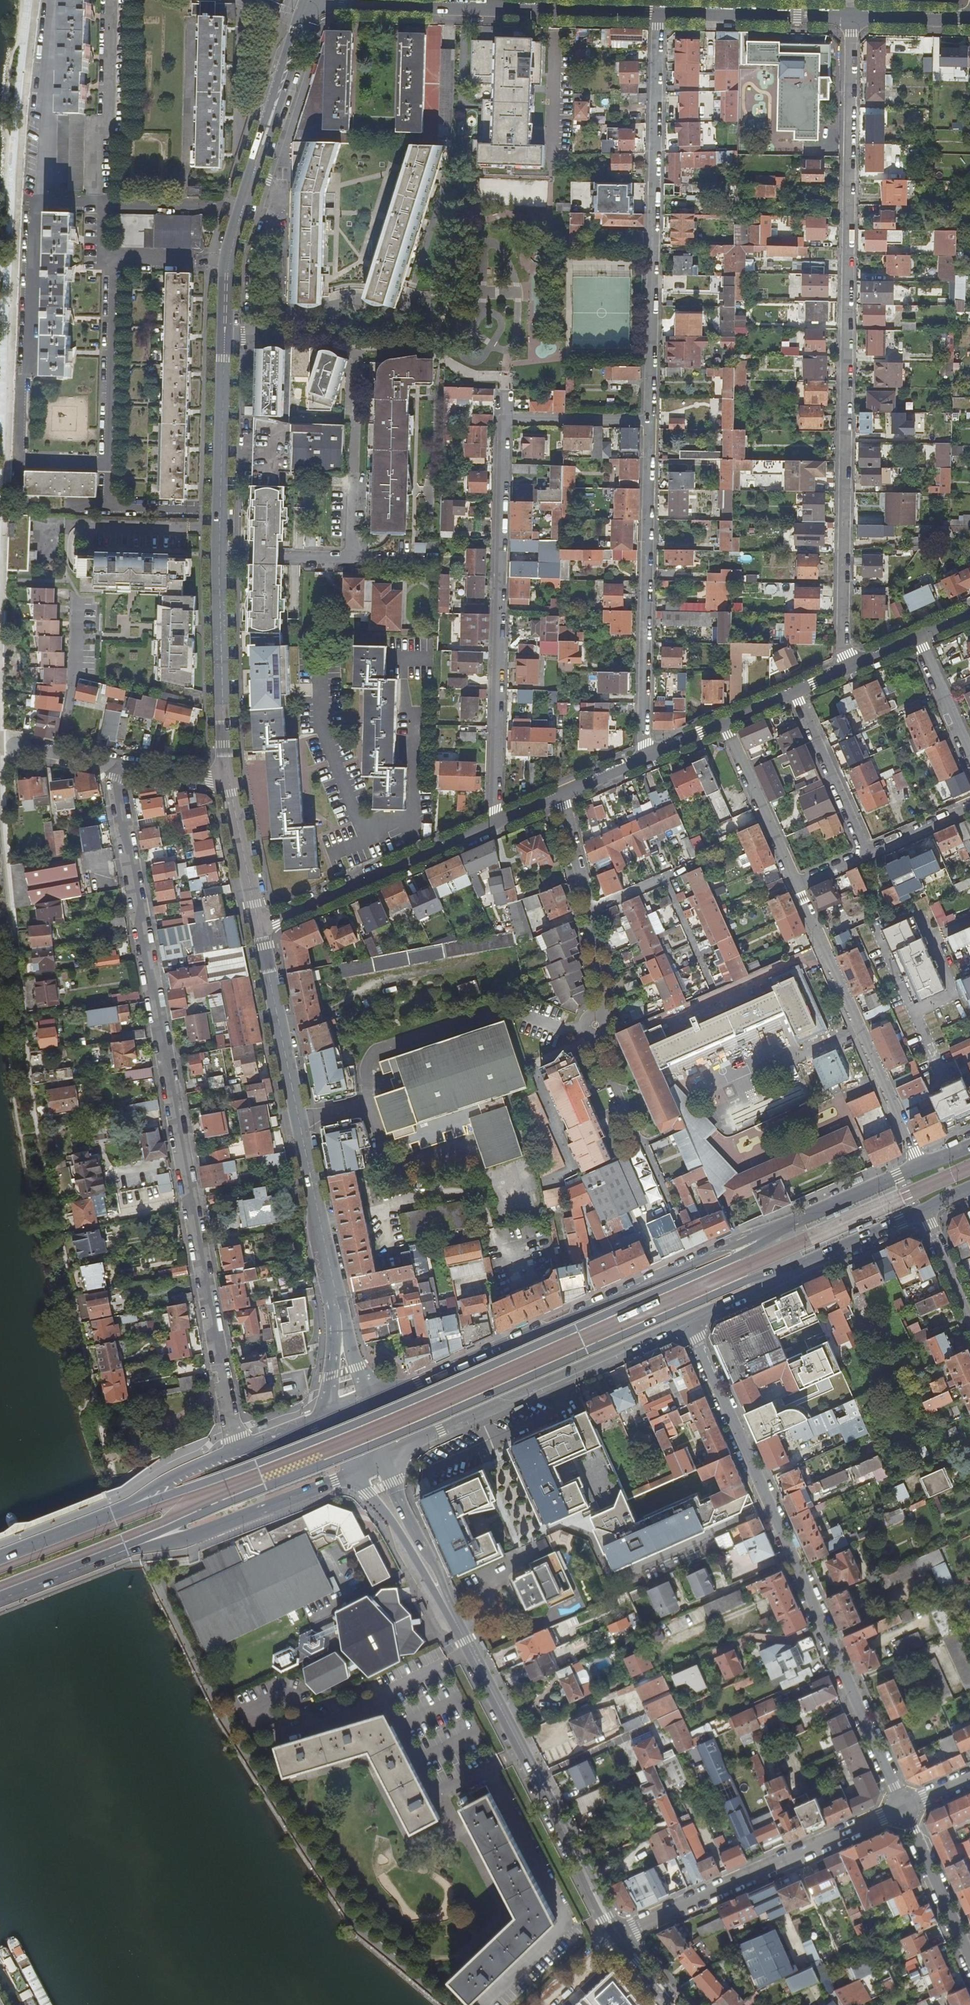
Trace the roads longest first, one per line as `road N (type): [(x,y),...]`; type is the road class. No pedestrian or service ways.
road 1 (primary): [(799,1219),(730,1260),(418,1397),(110,1512)]
road 2 (primary): [(124,1550),(744,1282),(802,1266)]
road 3 (residential): [(240,1447),(111,764)]
road 4 (residential): [(851,16),(845,668)]
road 5 (secondary): [(220,555),(227,263),(310,3)]
road 6 (primary): [(799,1219),(368,1400)]
road 7 (residential): [(656,13),(648,421)]
road 8 (residential): [(505,418),(495,823)]
road 9 (secondary): [(618,1934),(443,1596)]
road 10 (secondary): [(334,1300),(259,929)]
road 11 (residential): [(656,13),(310,3)]
road 12 (residential): [(648,421),(645,756)]
road 13 (residential): [(769,1506),(905,1807)]
road 14 (primary): [(391,1454),(686,1319)]
road 15 (residential): [(905,1807),(618,1934)]
road 16 (residential): [(796,883),(913,1154),(911,1169)]
road 17 (residential): [(589,909),(606,974),(595,1044),(650,1167)]
road 18 (residential): [(495,823),(259,929)]
road 19 (primary): [(124,1550),(194,1536),(351,1475)]
road 20 (secondary): [(228,778),(220,555)]
road 21 (residential): [(351,559),(358,351)]
road 22 (residential): [(686,1319),(769,1506)]
road 23 (residential): [(851,16),(656,13)]
road 24 (residential): [(867,853),(793,689)]
road 25 (residential): [(724,721),(796,883)]
road 26 (residential): [(769,1506),(611,1579)]
road 27 (residential): [(905,1807),(969,1963)]
road 28 (residential): [(59,755),(75,676),(78,602)]
road 29 (secondary): [(259,929),(228,778)]
road 30 (secondary): [(351,1475),(443,1596)]
road 31 (secondary): [(443,1596),(391,1454)]
road 32 (primary): [(240,1447),(181,1469),(110,1512)]
road 33 (residential): [(648,421),(505,418)]
road 34 (primary): [(802,1266),(932,1209)]
road 35 (residential): [(969,759),(918,636)]
road 36 (primary): [(0,1598),(124,1550)]
road 37 (residential): [(220,555),(351,559)]
road 38 (primary): [(686,1319),(802,1266)]
road 39 (primary): [(911,1169),(799,1219)]

